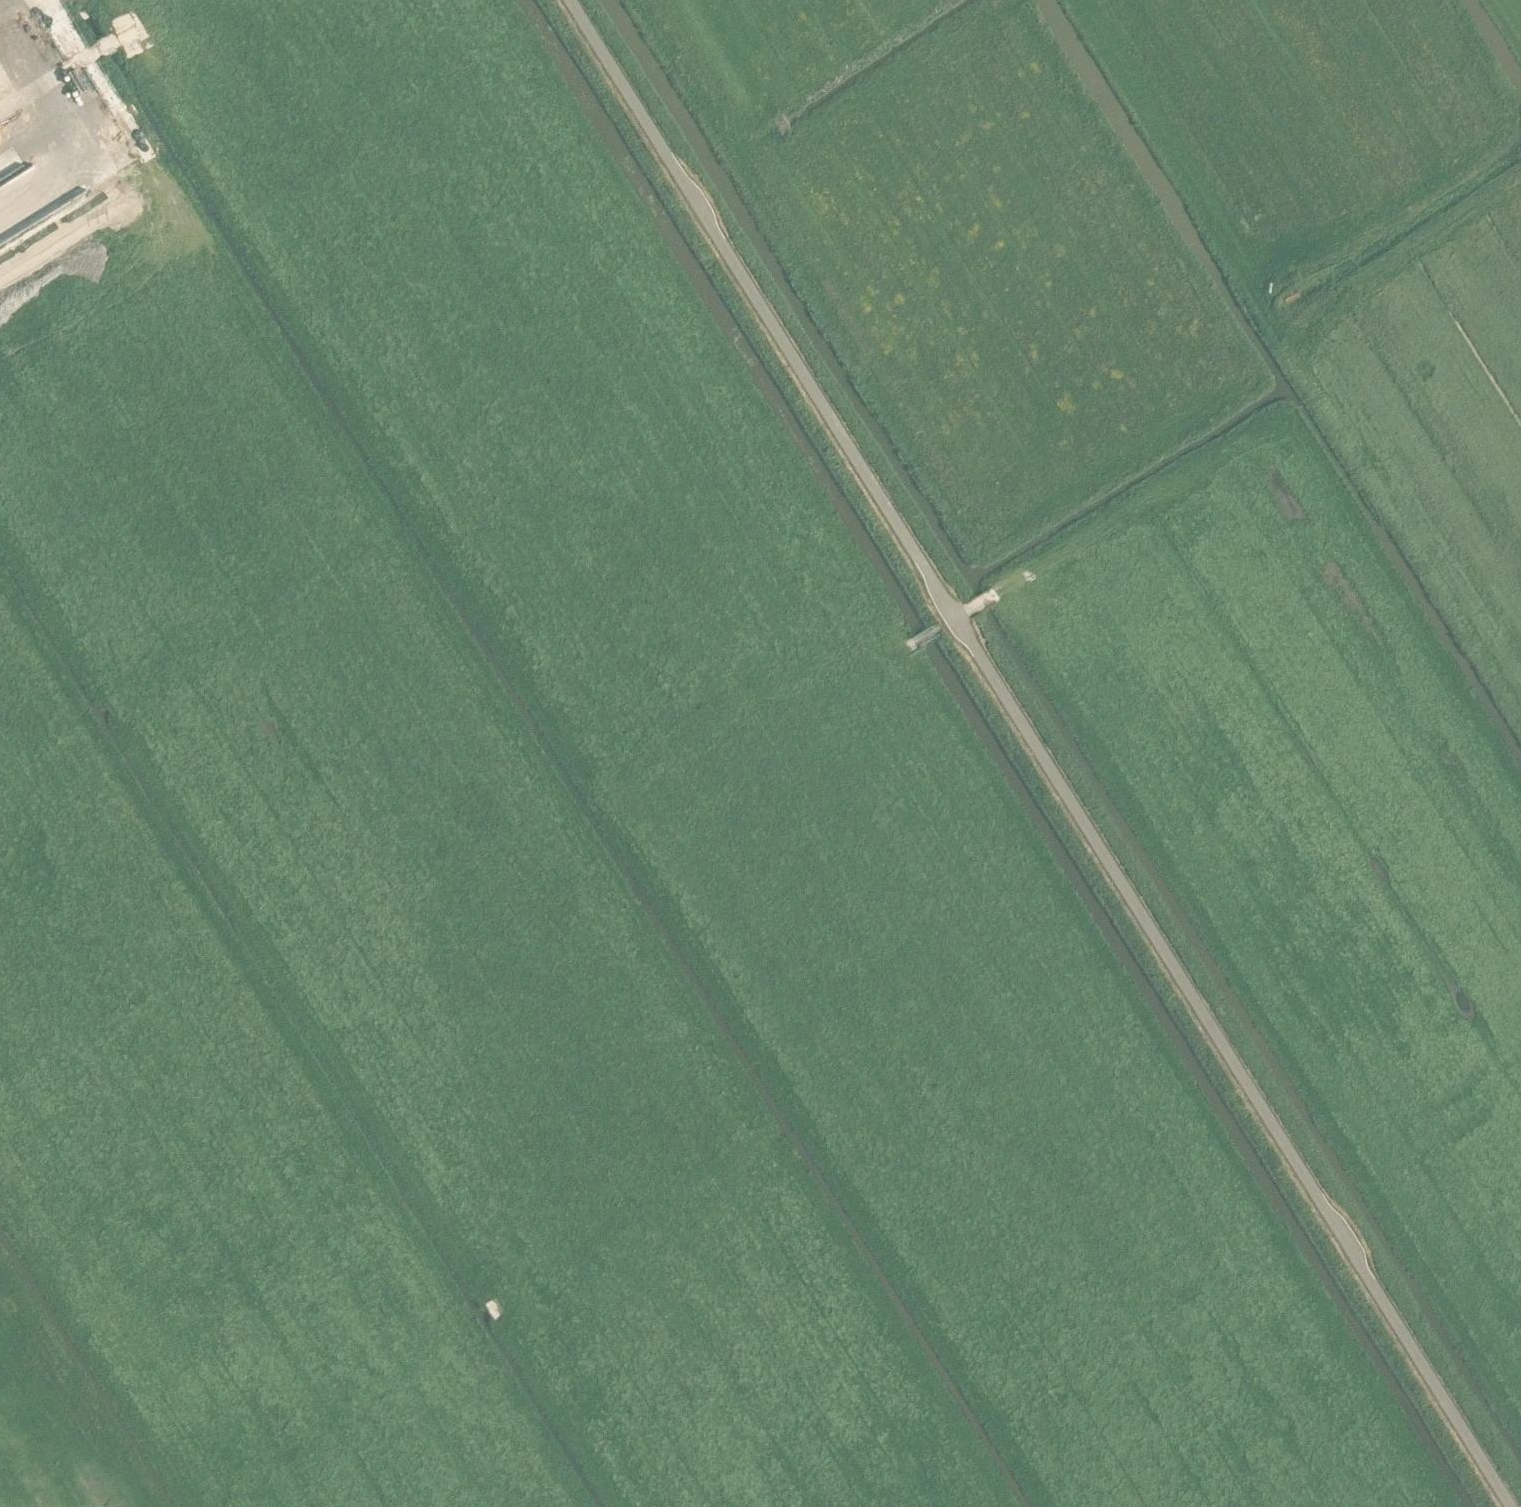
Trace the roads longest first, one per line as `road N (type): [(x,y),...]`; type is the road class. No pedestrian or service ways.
road 1 (unclassified): [(1509,1506),(567,0)]

